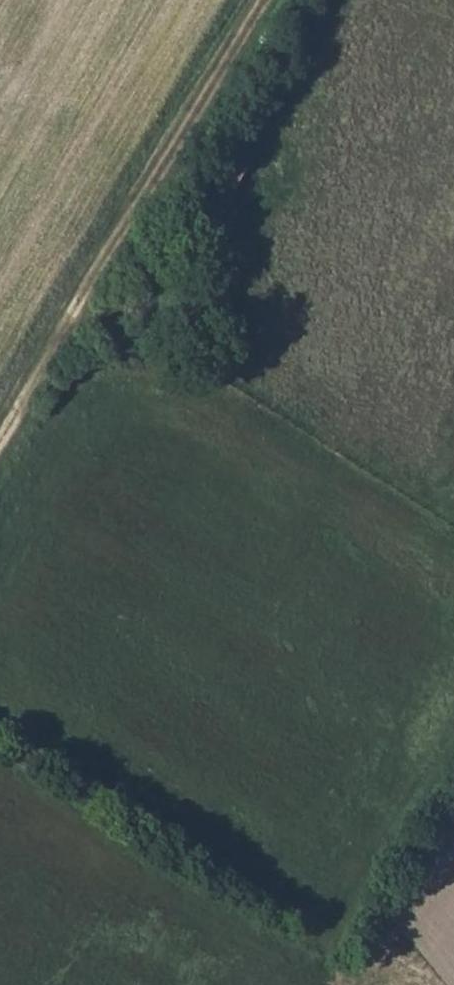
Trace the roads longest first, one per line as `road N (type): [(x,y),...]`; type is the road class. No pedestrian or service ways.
road 1 (track): [(263,0),(0,447)]

